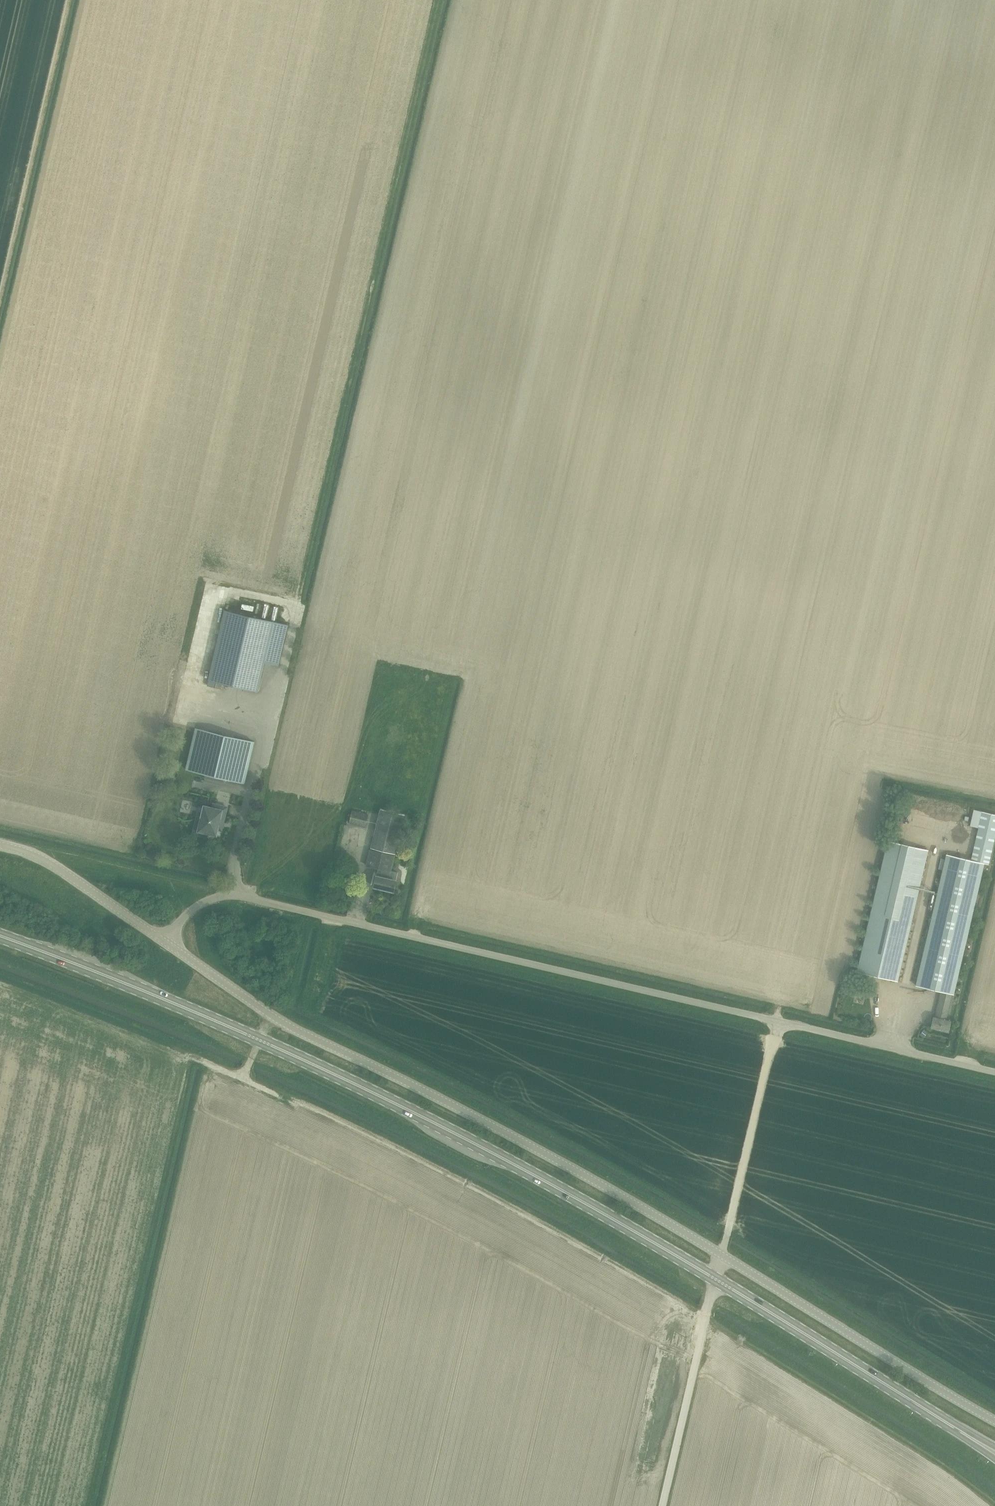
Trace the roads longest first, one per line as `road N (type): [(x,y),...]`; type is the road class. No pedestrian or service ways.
road 1 (secondary): [(991,1450),(714,1278),(468,1140),(246,1034),(0,936)]
road 2 (unclassified): [(994,1421),(599,1184),(291,1027),(165,942)]
road 3 (track): [(332,918),(311,1010),(608,1160),(994,1393)]
road 4 (unclassified): [(994,1072),(240,896),(200,904),(165,942)]
road 5 (track): [(298,607),(437,0)]
road 6 (track): [(206,1063),(194,1058),(90,1505)]
road 7 (track): [(418,920),(813,1010)]
road 8 (track): [(82,0),(0,356)]
road 9 (track): [(70,0),(0,305)]
road 10 (track): [(781,1003),(714,1278)]
road 11 (track): [(414,937),(418,920),(411,918),(466,678)]
road 12 (track): [(663,1505),(714,1278)]
road 13 (track): [(194,1058),(0,982)]
road 14 (unclassified): [(165,942),(50,863),(0,845)]
road 15 (track): [(0,822),(131,852)]
road 16 (track): [(240,896),(317,792)]

